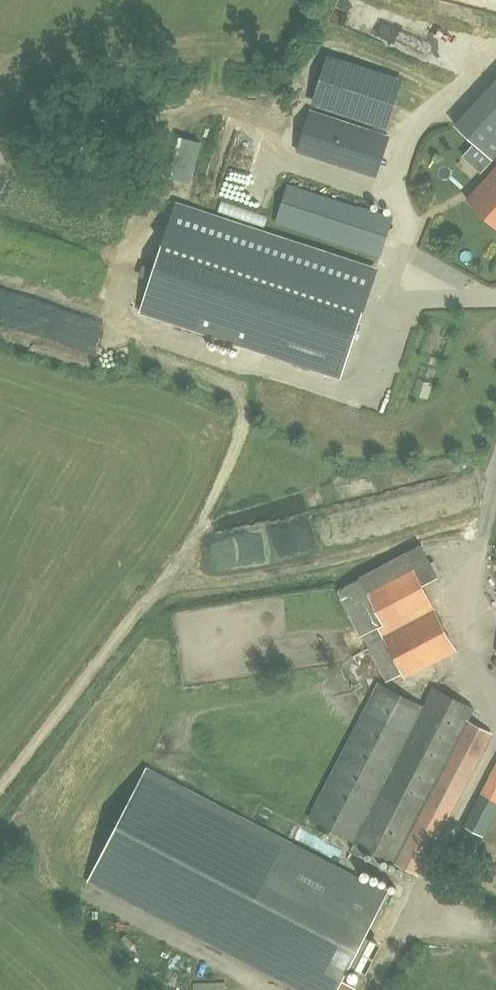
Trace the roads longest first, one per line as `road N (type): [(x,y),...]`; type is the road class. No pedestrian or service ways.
road 1 (track): [(244,419),(168,583),(0,788)]
road 2 (track): [(0,864),(135,989)]

